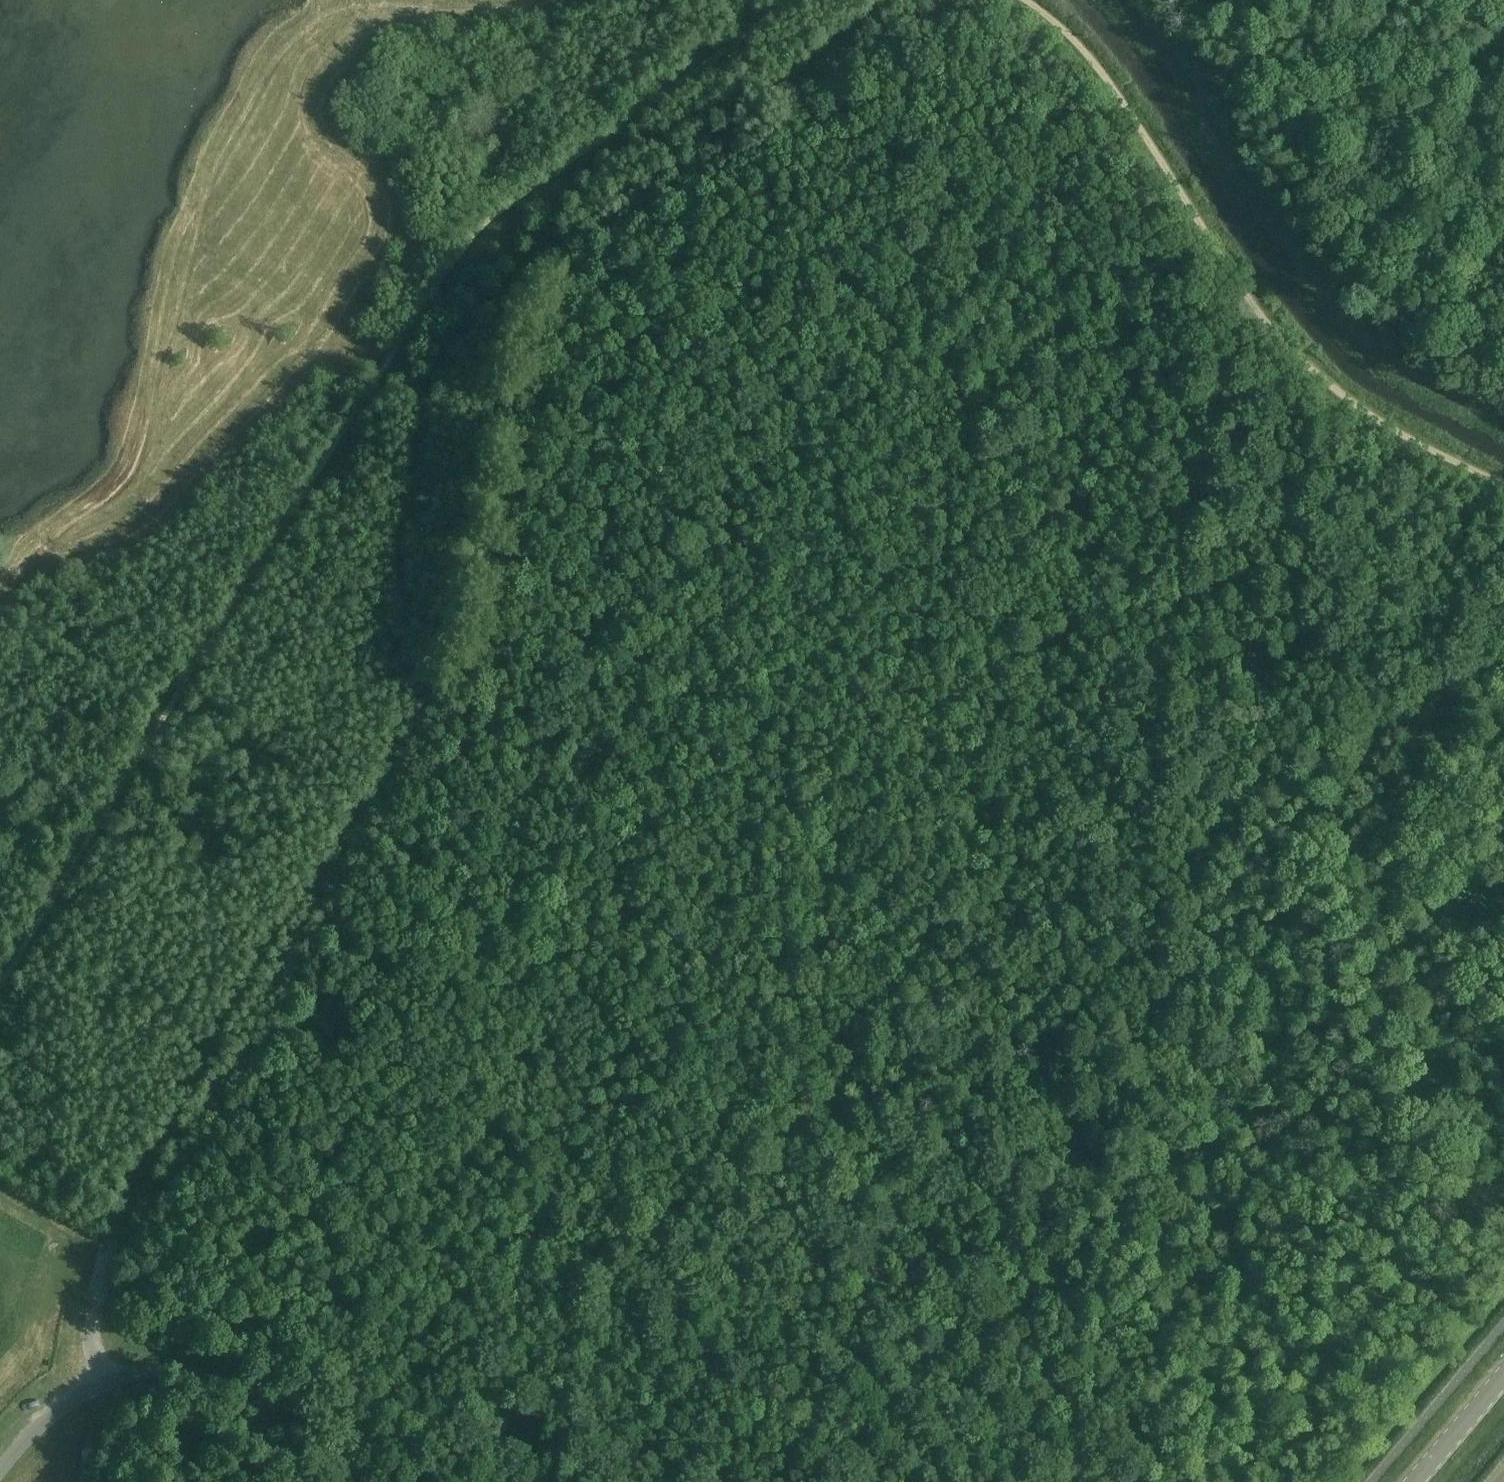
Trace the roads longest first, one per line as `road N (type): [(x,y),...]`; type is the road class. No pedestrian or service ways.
road 1 (unclassified): [(440,1481),(182,1372),(94,1378),(27,1433),(0,1475)]
road 2 (tertiary): [(1411,1481),(1503,1372)]

